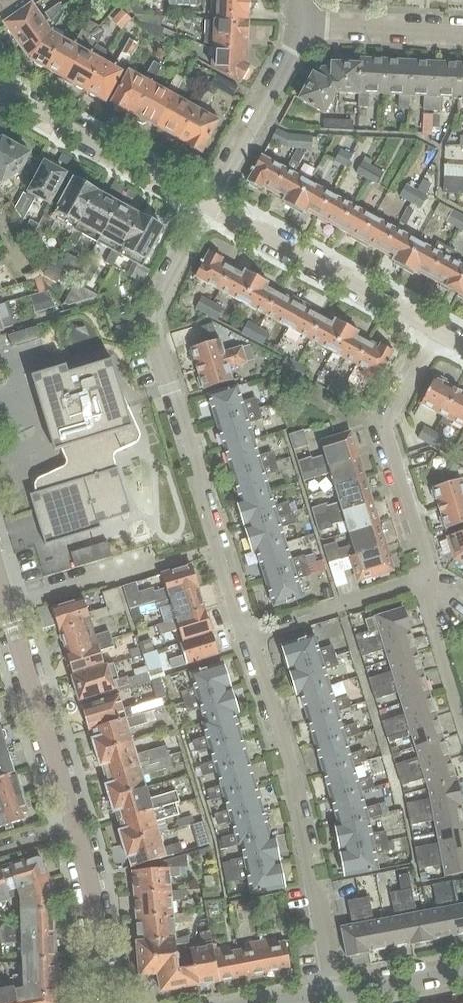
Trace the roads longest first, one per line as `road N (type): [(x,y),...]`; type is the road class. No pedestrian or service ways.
road 1 (residential): [(207,205),(155,330),(235,613),(252,637)]
road 2 (residential): [(335,997),(299,787),(252,637)]
road 3 (residential): [(428,582),(385,428),(438,330)]
road 4 (residential): [(438,330),(207,205)]
road 5 (residential): [(75,828),(7,608)]
road 6 (residential): [(207,205),(25,103)]
road 7 (residential): [(207,205),(299,24)]
road 8 (residential): [(252,637),(352,606),(369,593),(428,582)]
road 9 (residential): [(98,1002),(90,883),(75,828)]
road 10 (residential): [(462,33),(299,24)]
road 11 (residential): [(462,728),(429,616),(428,582)]
road 12 (residential): [(7,608),(140,567)]
road 13 (residential): [(335,997),(462,973)]

